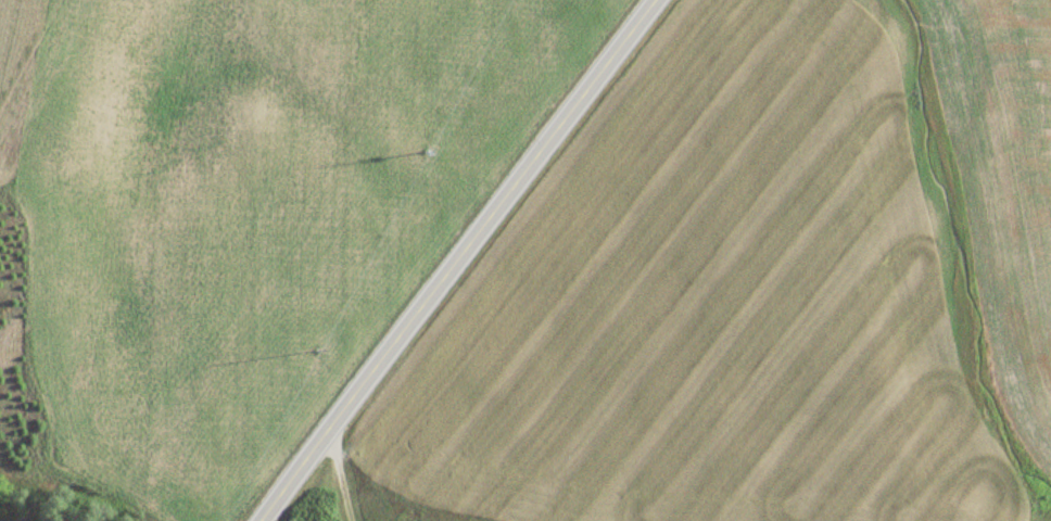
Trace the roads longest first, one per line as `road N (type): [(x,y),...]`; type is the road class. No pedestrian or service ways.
road 1 (tertiary): [(264,520),(655,0)]

